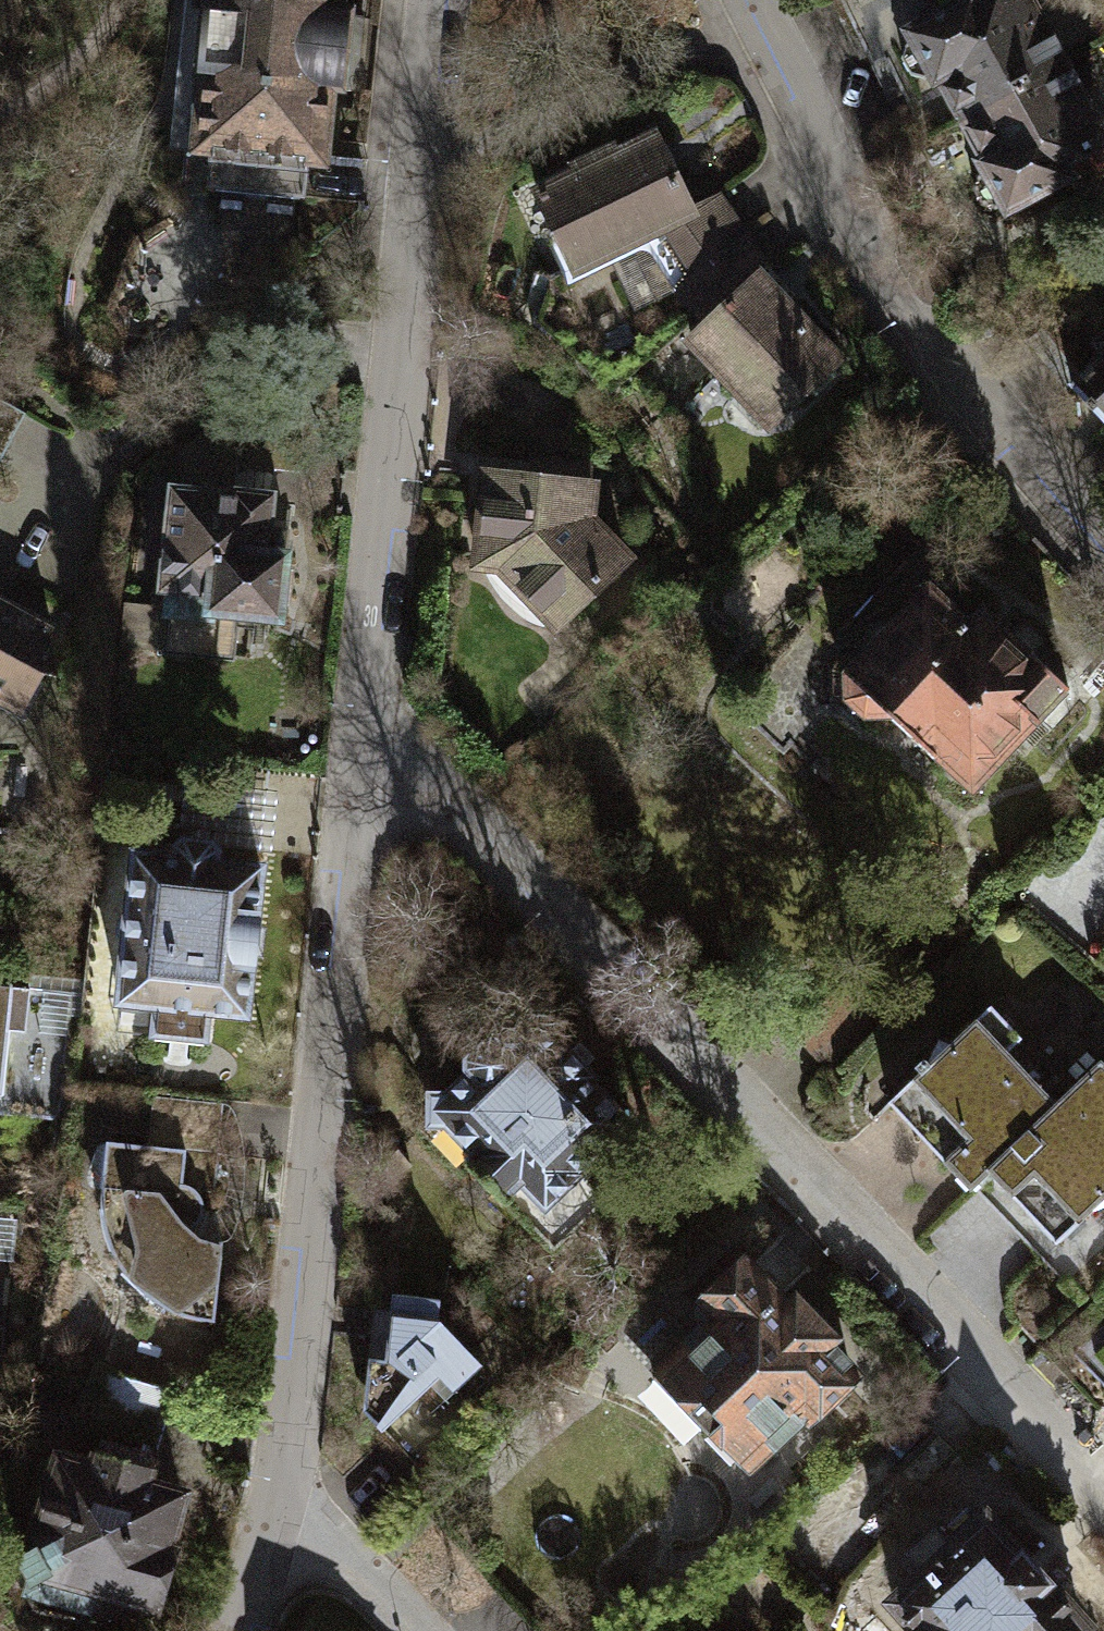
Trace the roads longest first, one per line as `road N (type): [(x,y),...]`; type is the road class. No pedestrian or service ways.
road 1 (residential): [(355,773),(440,805),(1103,1490)]
road 2 (residential): [(430,0),(355,773)]
road 3 (residential): [(355,773),(308,1360),(271,1519)]
road 4 (residential): [(1103,551),(927,340),(819,157),(743,0)]
road 5 (residential): [(271,1519),(340,1560),(408,1630)]

